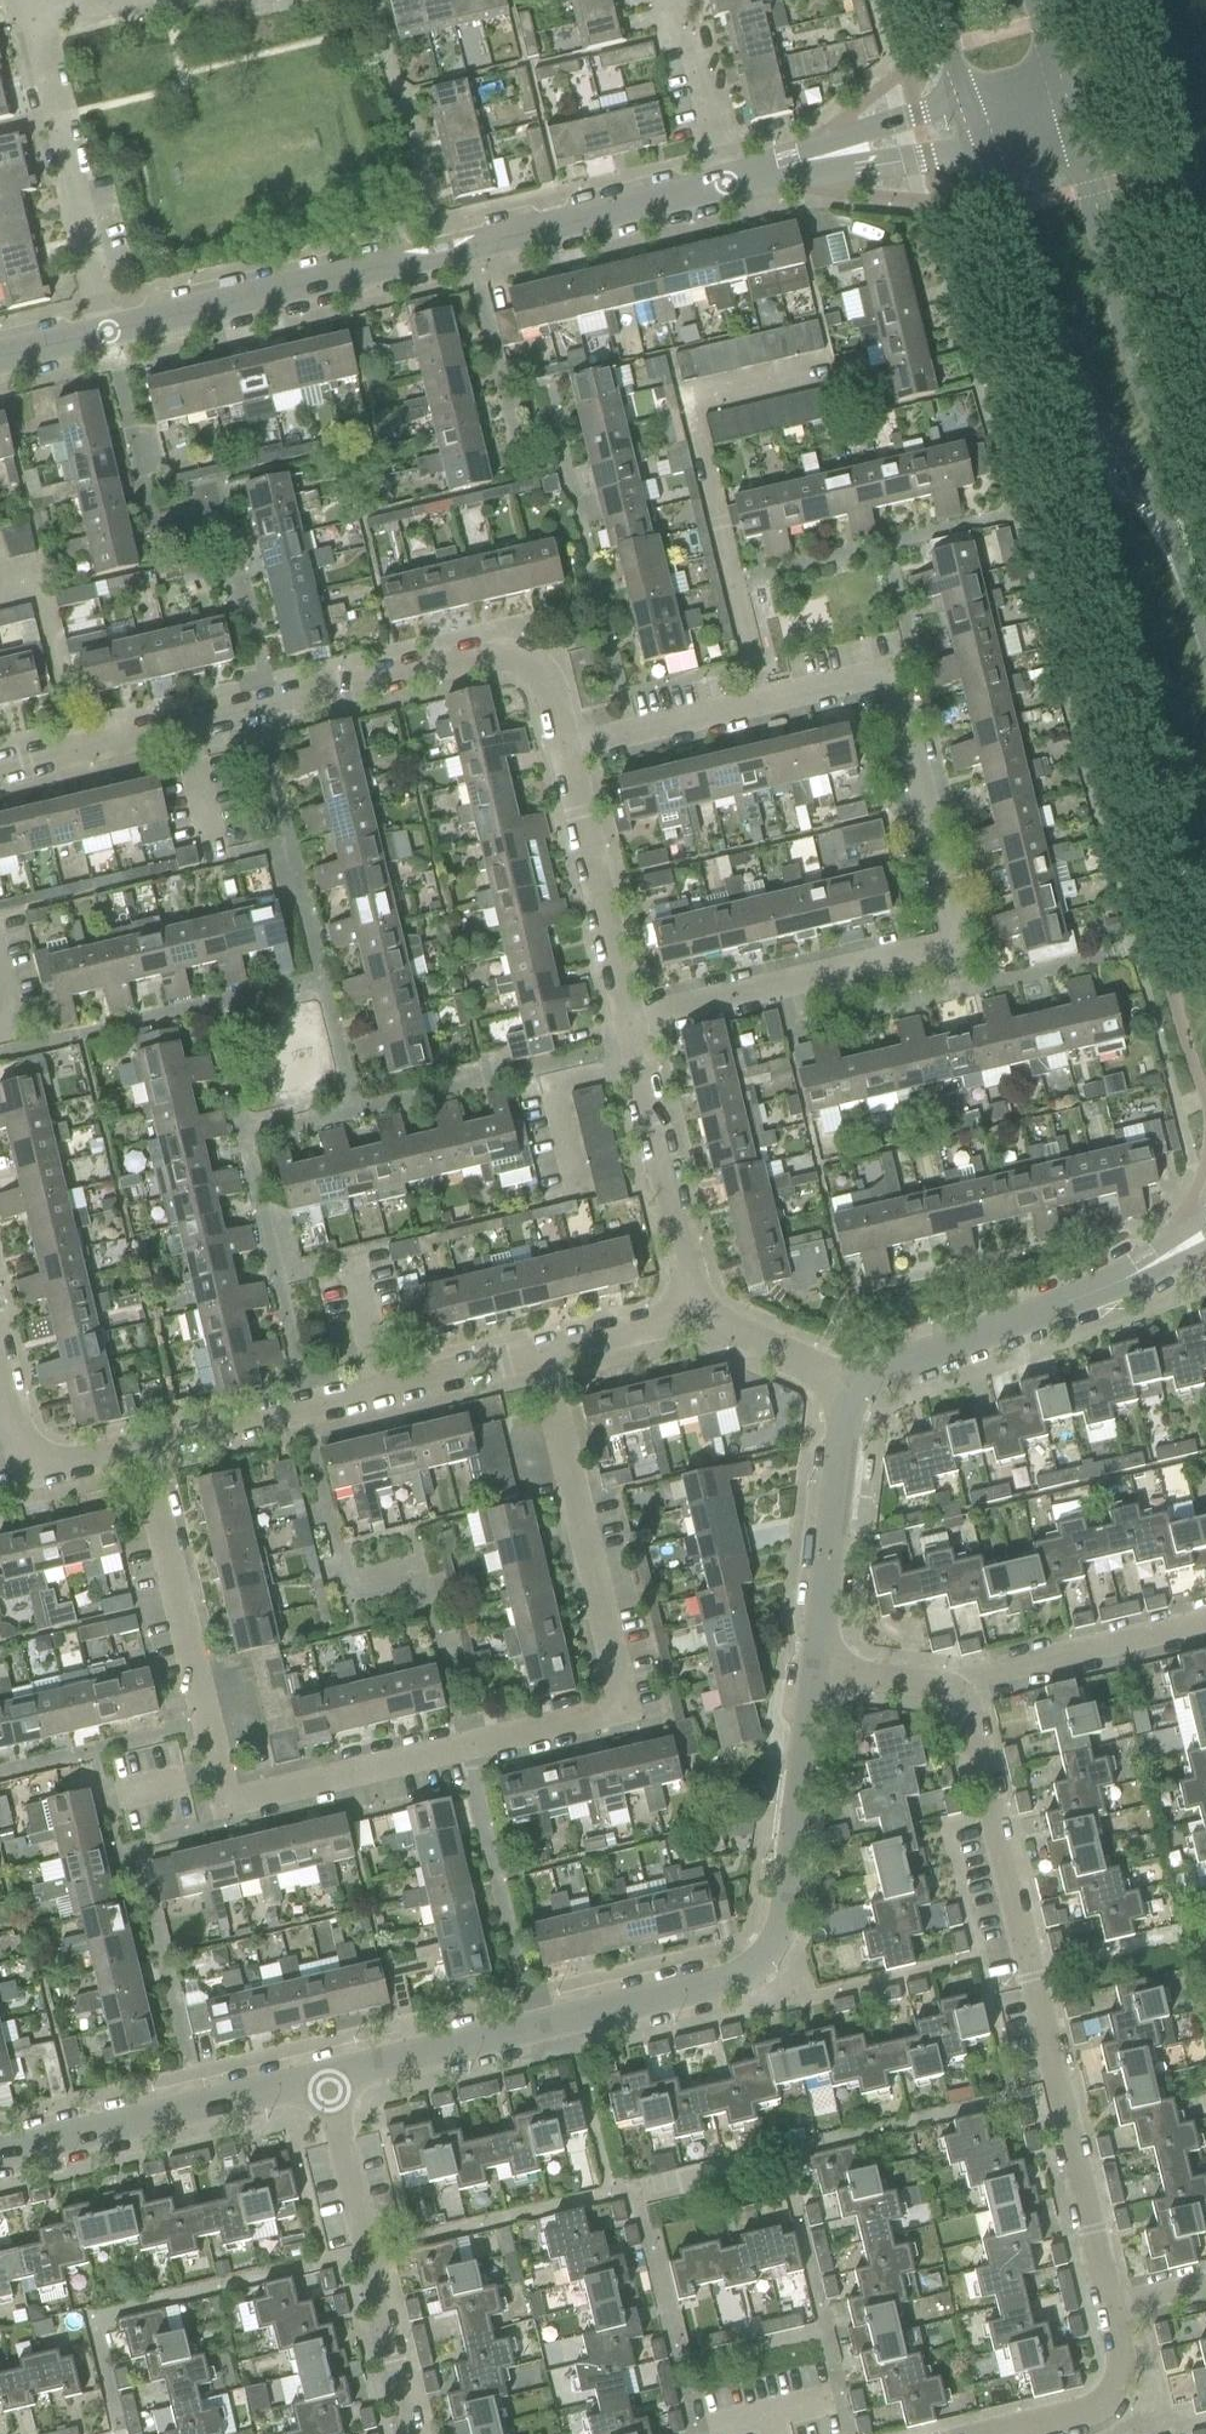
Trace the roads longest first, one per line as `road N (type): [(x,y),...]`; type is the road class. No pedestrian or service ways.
road 1 (residential): [(542,1351),(619,1693),(615,1713),(226,1805),(141,1450)]
road 2 (residential): [(625,1021),(958,943),(890,672),(560,748)]
road 3 (tertiary): [(325,2079),(736,1981),(767,1956),(781,1918),(815,1671)]
road 4 (residential): [(1107,2309),(968,1716),(951,1695)]
road 5 (tertiary): [(108,334),(724,184)]
road 6 (secondary): [(981,143),(1052,339),(1205,581)]
road 7 (secondary): [(1205,560),(1068,102)]
road 8 (residential): [(560,748),(545,684),(524,662),(485,655),(183,727)]
road 9 (residential): [(108,334),(37,53),(45,25),(131,0)]
road 10 (residential): [(411,2433),(325,2079)]
road 11 (tertiary): [(852,1393),(882,1370),(1159,1265)]
road 12 (tertiary): [(0,2154),(325,2079)]
road 13 (residential): [(692,1312),(625,1021)]
road 14 (residential): [(625,1021),(560,748)]
road 15 (tertiary): [(815,1671),(852,1393)]
road 16 (residential): [(951,1695),(985,1677),(1205,1624)]
road 17 (residential): [(141,1450),(380,1391)]
road 18 (residential): [(994,2433),(1093,2411),(1114,2388),(1118,2357),(1107,2309)]
road 19 (residential): [(0,1368),(29,1455),(63,1467),(141,1450)]
road 20 (tertiary): [(784,167),(926,156),(981,143)]
road 21 (tertiary): [(968,102),(784,167)]
road 22 (residential): [(680,0),(724,184)]
road 23 (residential): [(183,727),(0,770)]
road 24 (residential): [(852,1393),(692,1312)]
road 25 (residential): [(380,1391),(542,1351)]
road 26 (residential): [(542,1351),(692,1312)]
road 27 (residential): [(380,1391),(346,1254)]
road 28 (residential): [(215,863),(183,727)]
road 29 (residential): [(951,1695),(815,1671)]

